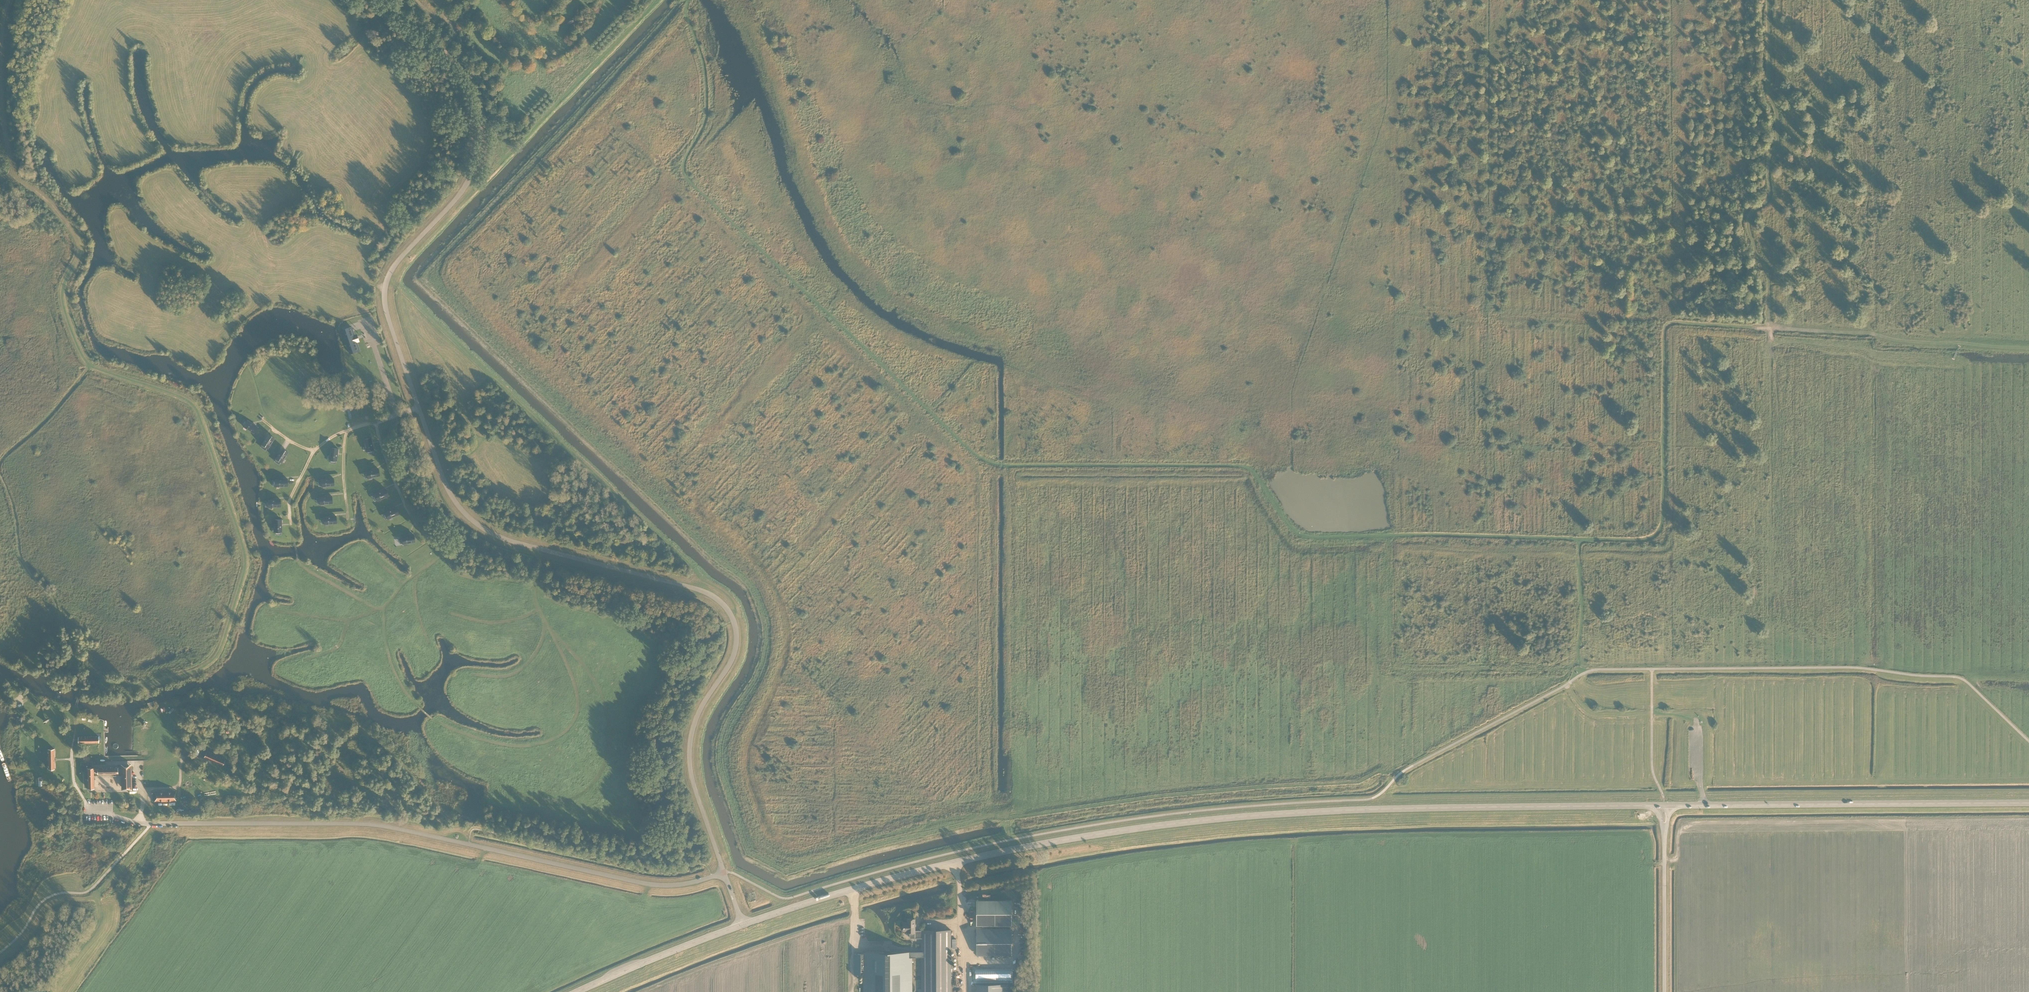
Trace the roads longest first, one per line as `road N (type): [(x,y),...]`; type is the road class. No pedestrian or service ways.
road 1 (unclassified): [(724,872),(690,750),(700,710),(736,650),(728,609),(694,588),(492,533),(460,508),(443,477),(385,290),(398,261),(469,180),(480,118),(459,70),(381,0)]
road 2 (secondary): [(743,924),(955,862),(1175,823),(1341,810),(1664,805)]
road 3 (unclassified): [(724,872),(655,884),(375,825),(116,817)]
road 4 (secondary): [(1664,805),(2028,802)]
road 5 (track): [(602,0),(584,35),(538,60),(505,53),(458,10)]
road 6 (unclassified): [(1664,991),(1664,805)]
road 7 (secondary): [(576,991),(743,924)]

